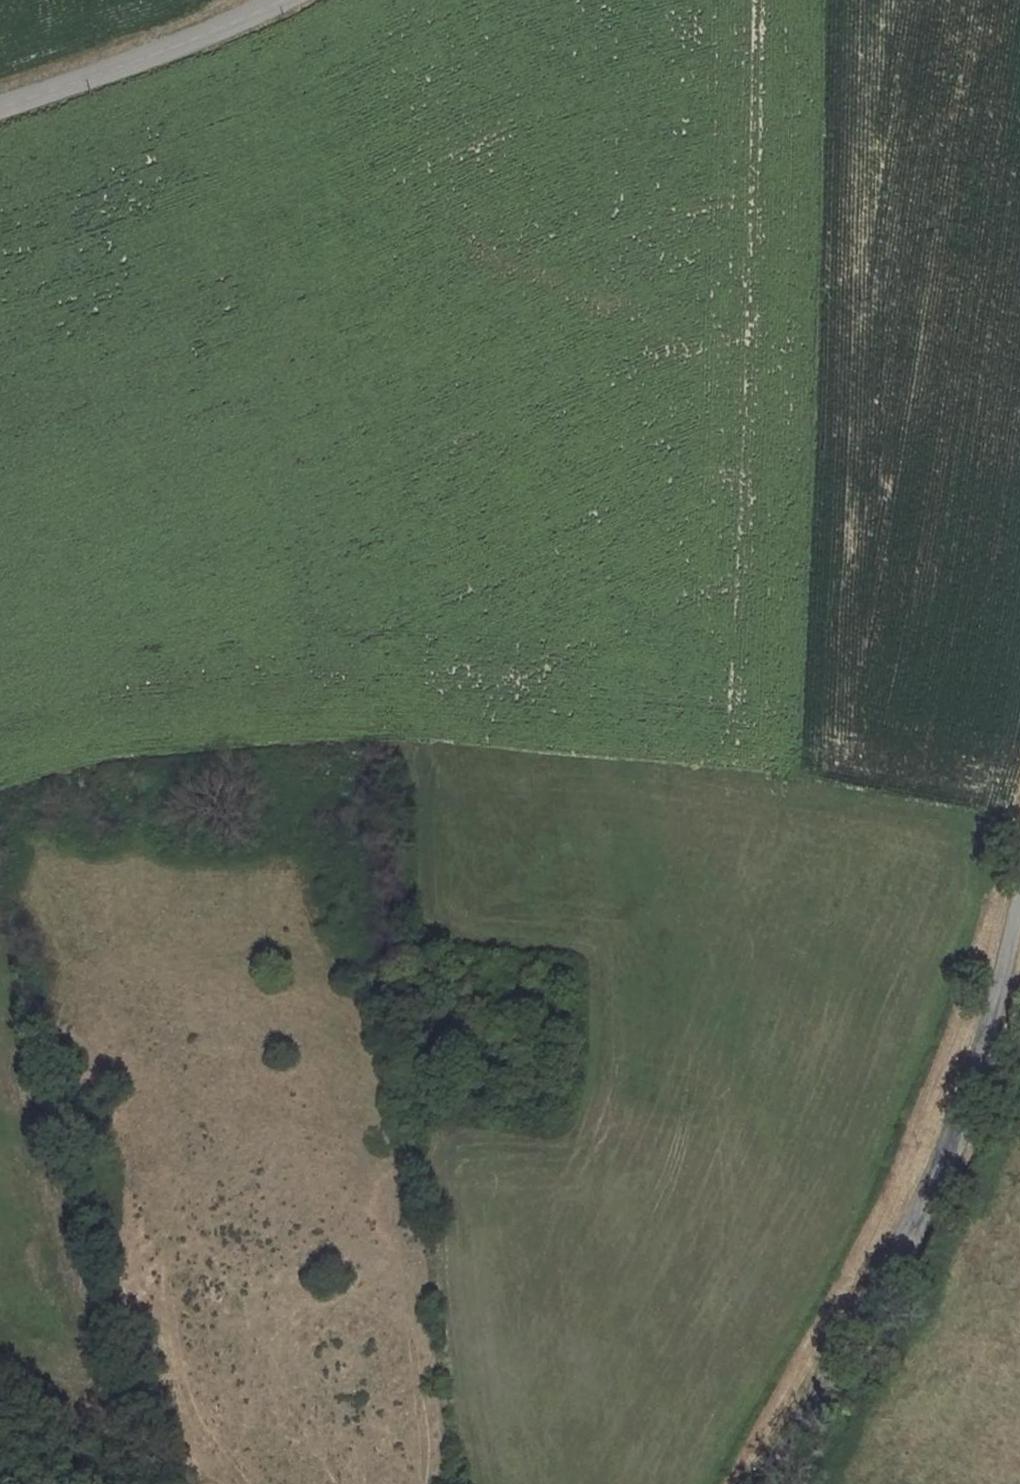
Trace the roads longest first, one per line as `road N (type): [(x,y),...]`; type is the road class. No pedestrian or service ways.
road 1 (unclassified): [(764,1483),(914,1227),(999,1018),(1019,931)]
road 2 (unclassified): [(278,0),(196,39),(0,108)]

